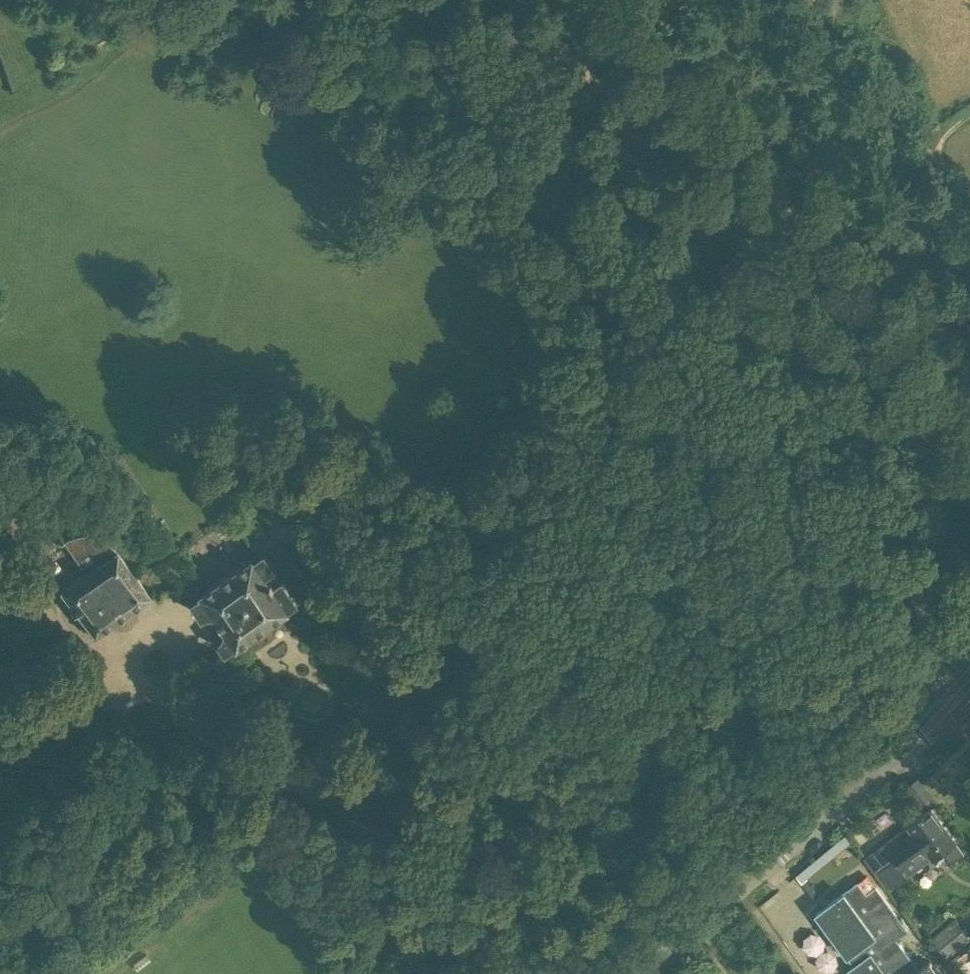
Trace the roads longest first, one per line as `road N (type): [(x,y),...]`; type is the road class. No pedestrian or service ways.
road 1 (secondary): [(961,709),(441,0)]
road 2 (track): [(762,695),(630,682),(559,664),(458,616),(328,579),(294,535)]
road 3 (unclassified): [(636,973),(961,709)]
road 4 (track): [(133,663),(94,650),(0,562)]

